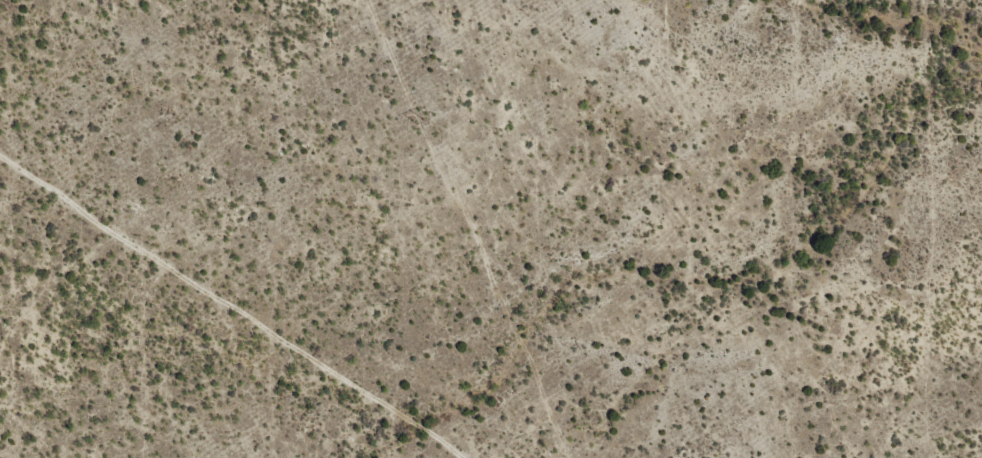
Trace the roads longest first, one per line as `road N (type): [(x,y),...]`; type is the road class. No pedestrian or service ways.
road 1 (track): [(0,147),(569,457)]

